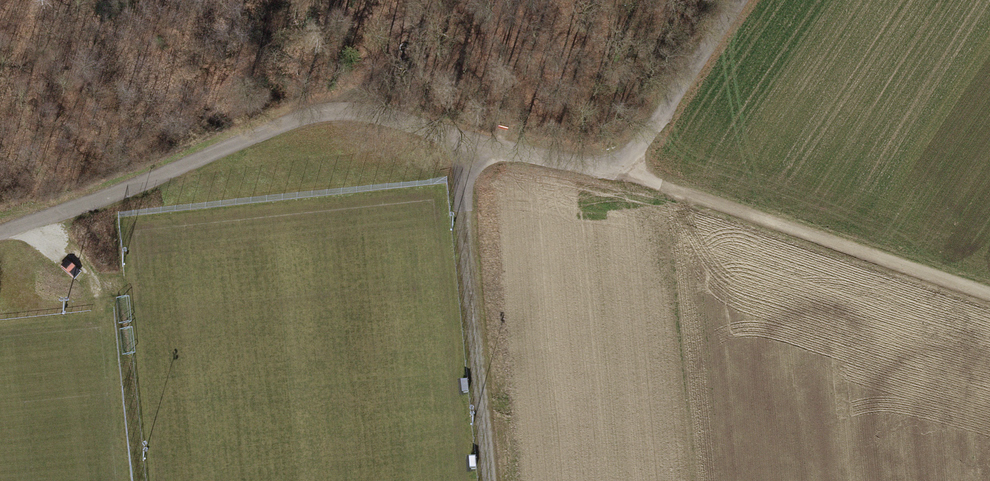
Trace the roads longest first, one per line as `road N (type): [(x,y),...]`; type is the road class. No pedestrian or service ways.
road 1 (track): [(0,232),(293,119),(372,112),(461,125),(629,174)]
road 2 (track): [(629,174),(989,296)]
road 3 (track): [(495,480),(461,125)]
road 4 (track): [(629,174),(740,0)]

